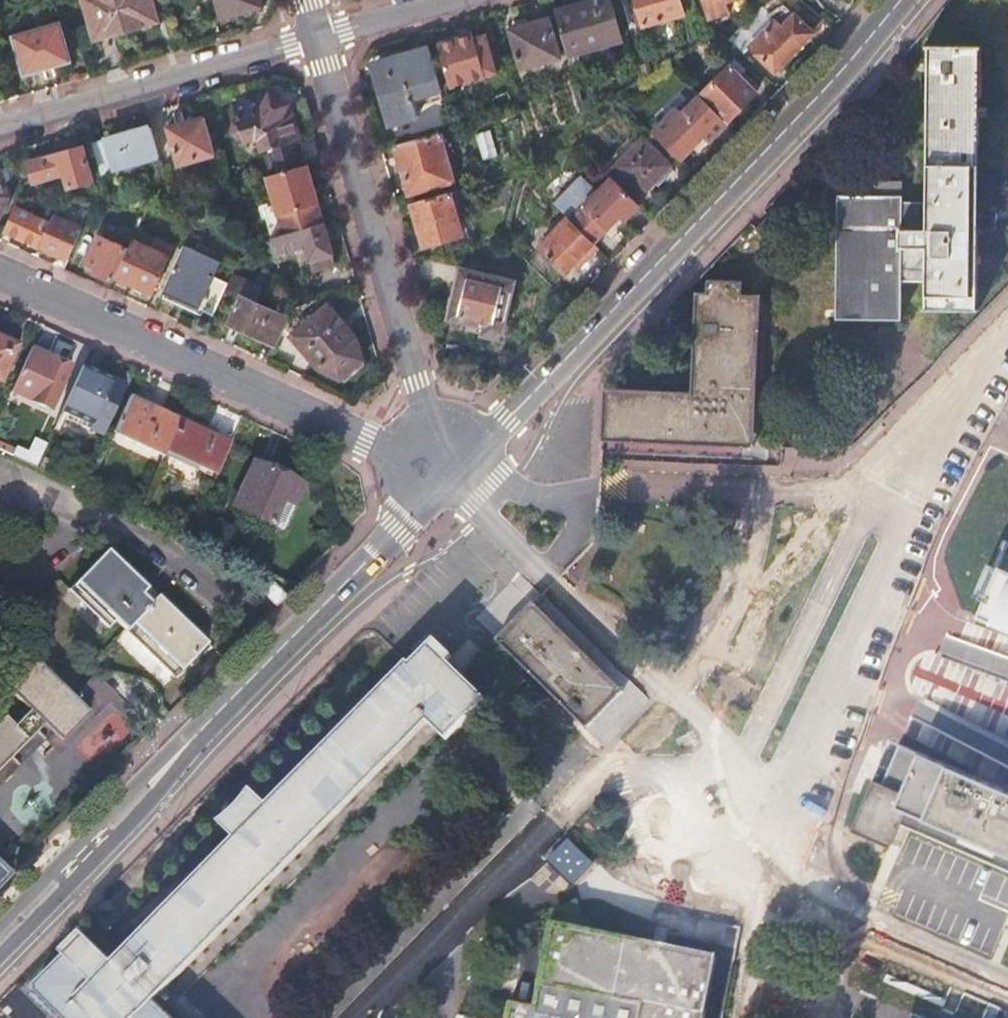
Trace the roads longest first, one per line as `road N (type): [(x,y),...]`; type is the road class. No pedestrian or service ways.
road 1 (tertiary): [(452,475),(838,76),(901,0)]
road 2 (tertiary): [(0,939),(452,475)]
road 3 (residential): [(0,270),(452,475)]
road 4 (residential): [(452,475),(416,382),(319,37)]
road 5 (residential): [(319,37),(0,131)]
road 6 (residential): [(449,0),(319,37)]

